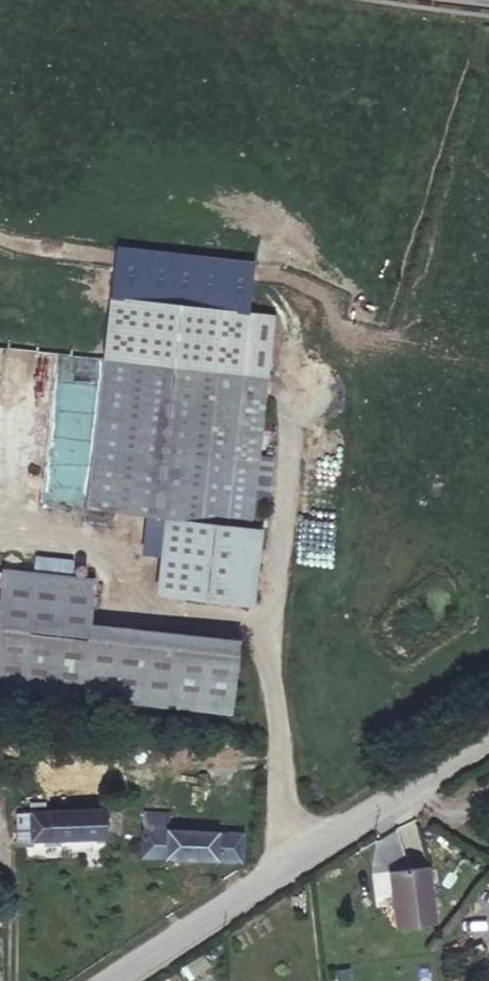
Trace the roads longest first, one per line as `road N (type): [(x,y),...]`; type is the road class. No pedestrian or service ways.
road 1 (unclassified): [(111,980),(488,736)]

